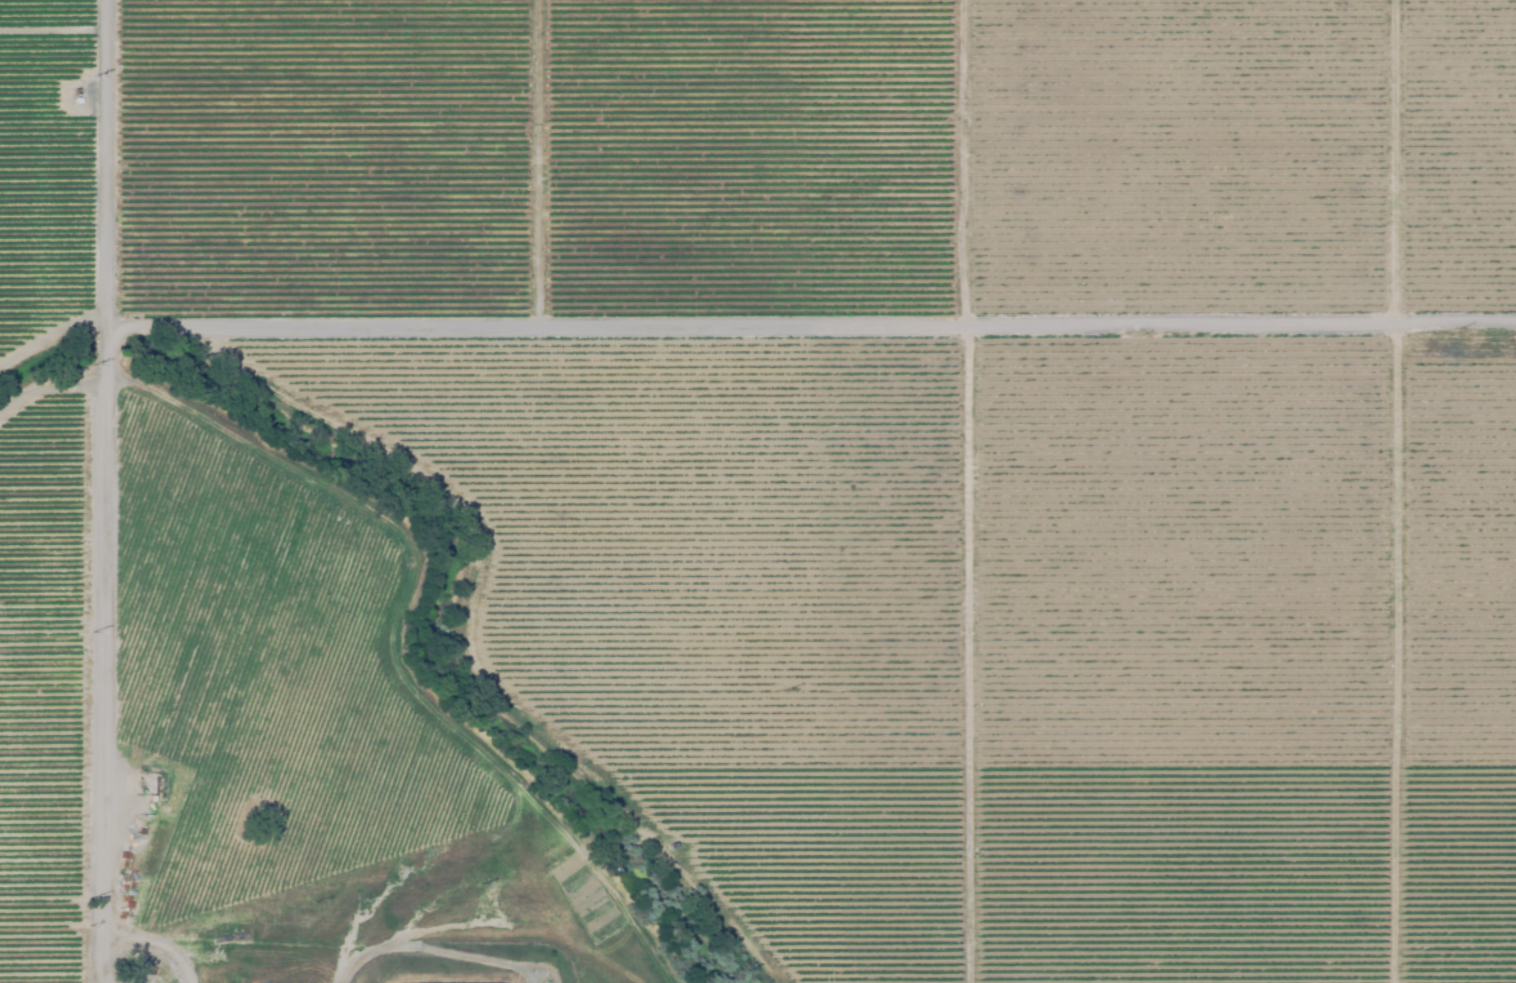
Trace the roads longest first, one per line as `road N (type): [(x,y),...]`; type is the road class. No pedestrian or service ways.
road 1 (track): [(181,321),(216,359),(465,521),(470,565),(459,634),(478,681),(582,771),(776,982)]

